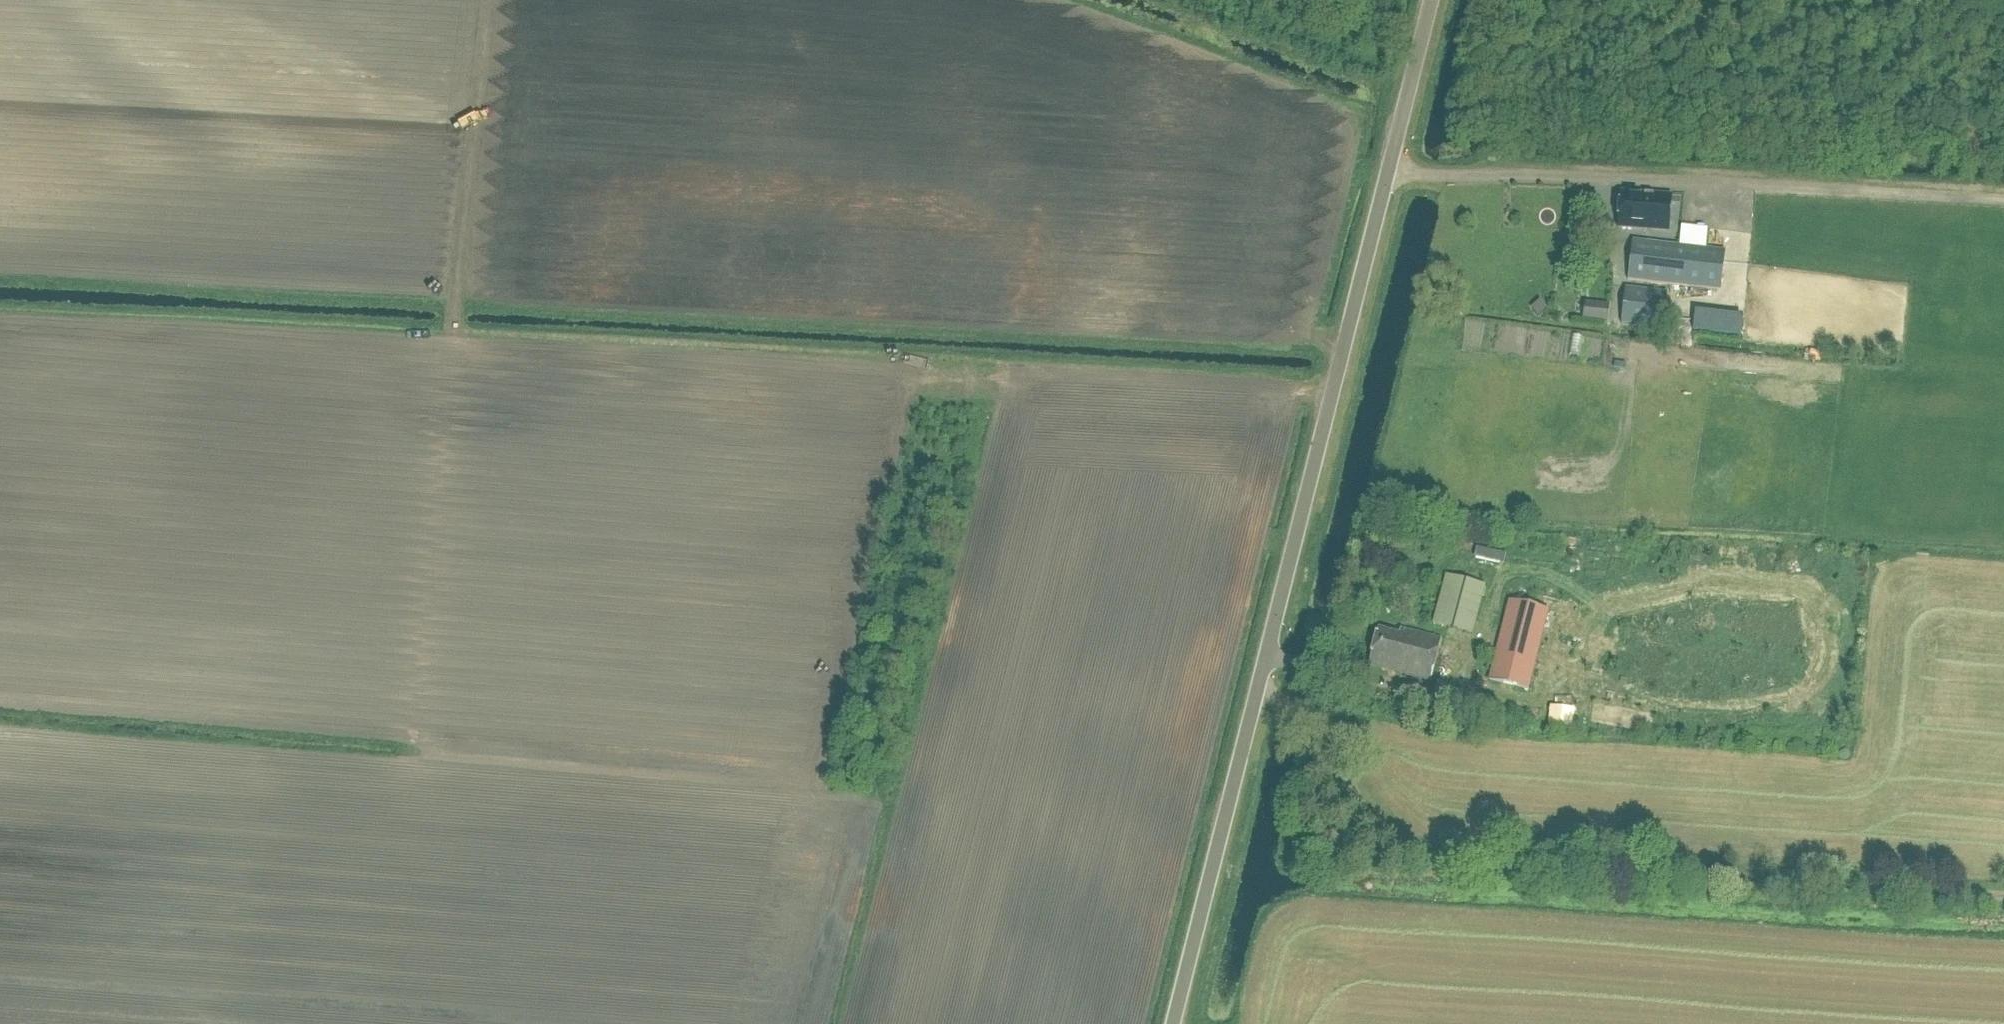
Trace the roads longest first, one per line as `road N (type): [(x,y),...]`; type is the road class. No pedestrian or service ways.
road 1 (unclassified): [(1176,1023),(1388,175),(1440,0)]
road 2 (track): [(1259,694),(1323,736),(1366,828),(1416,861),(2003,902)]
road 3 (track): [(1388,175),(1580,177),(2003,202)]
road 4 (track): [(492,0),(452,332)]

